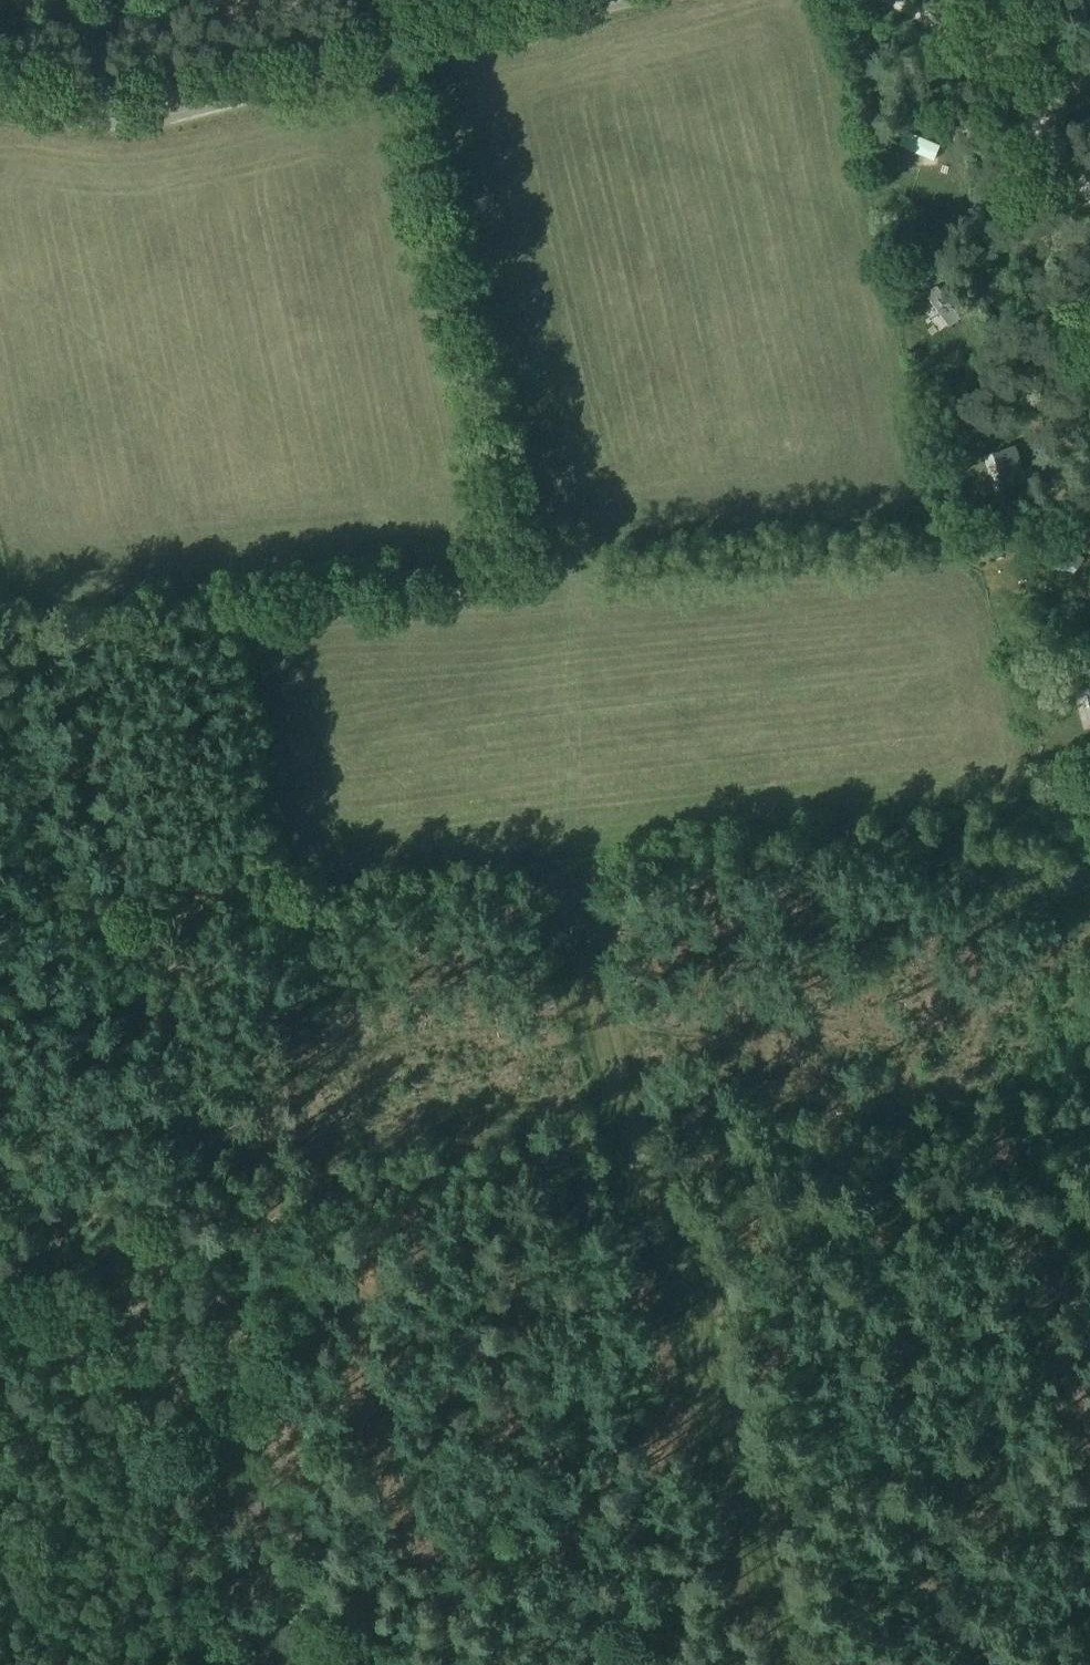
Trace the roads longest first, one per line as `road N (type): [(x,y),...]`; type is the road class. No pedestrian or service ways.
road 1 (track): [(1089,1122),(63,1222)]
road 2 (unclassified): [(0,102),(92,121),(144,119),(618,0)]
road 3 (track): [(295,1664),(195,1210)]
road 4 (track): [(895,0),(950,32),(991,70),(1089,191)]

